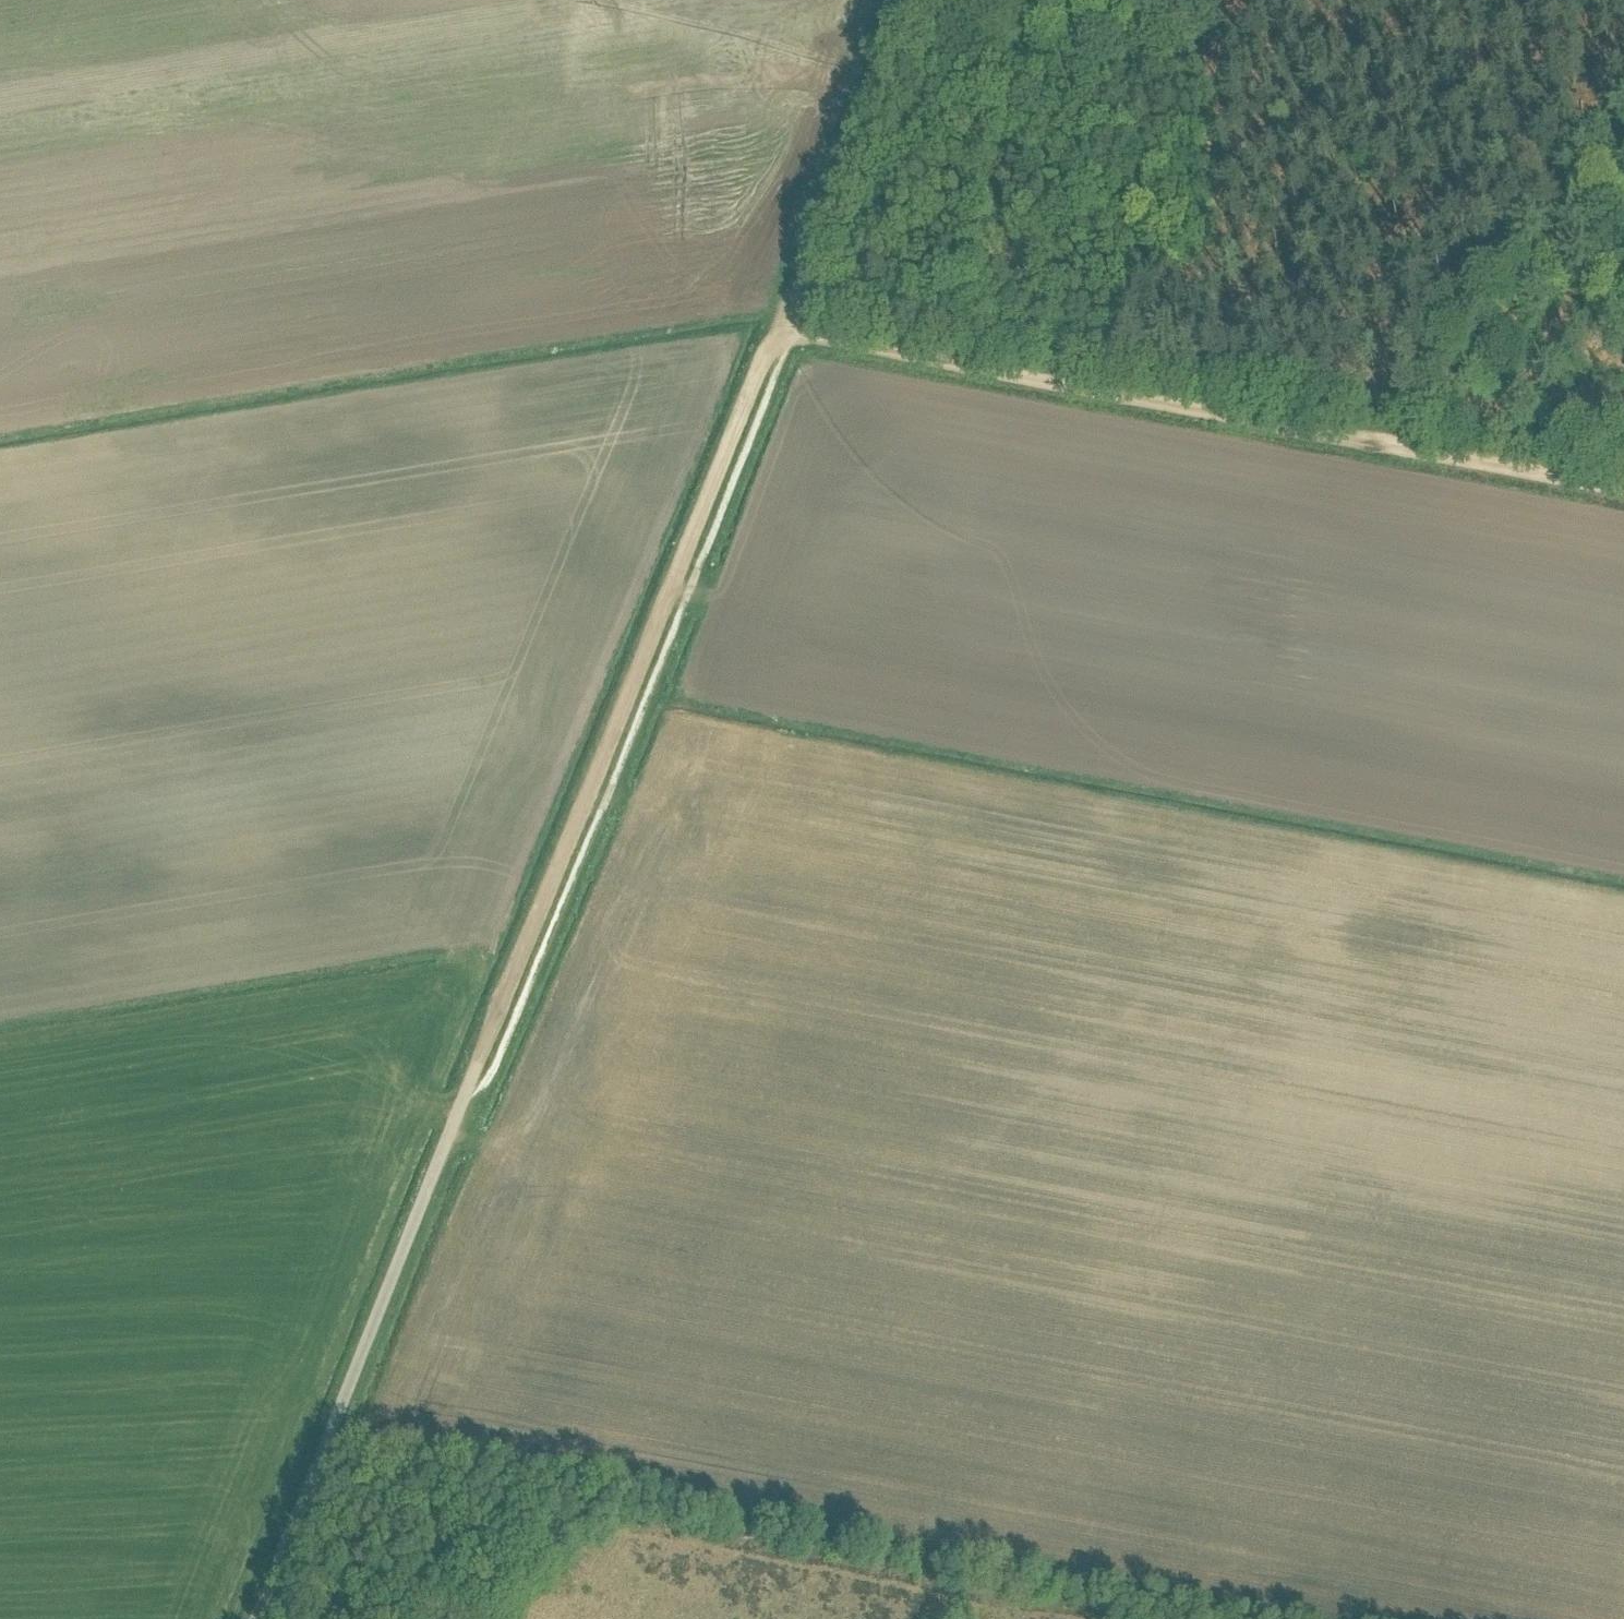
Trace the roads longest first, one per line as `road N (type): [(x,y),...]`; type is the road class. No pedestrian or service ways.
road 1 (track): [(1623,492),(783,331)]
road 2 (track): [(466,1091),(752,380),(783,331)]
road 3 (unclassified): [(258,1618),(466,1091)]
road 4 (track): [(783,331),(918,0)]

